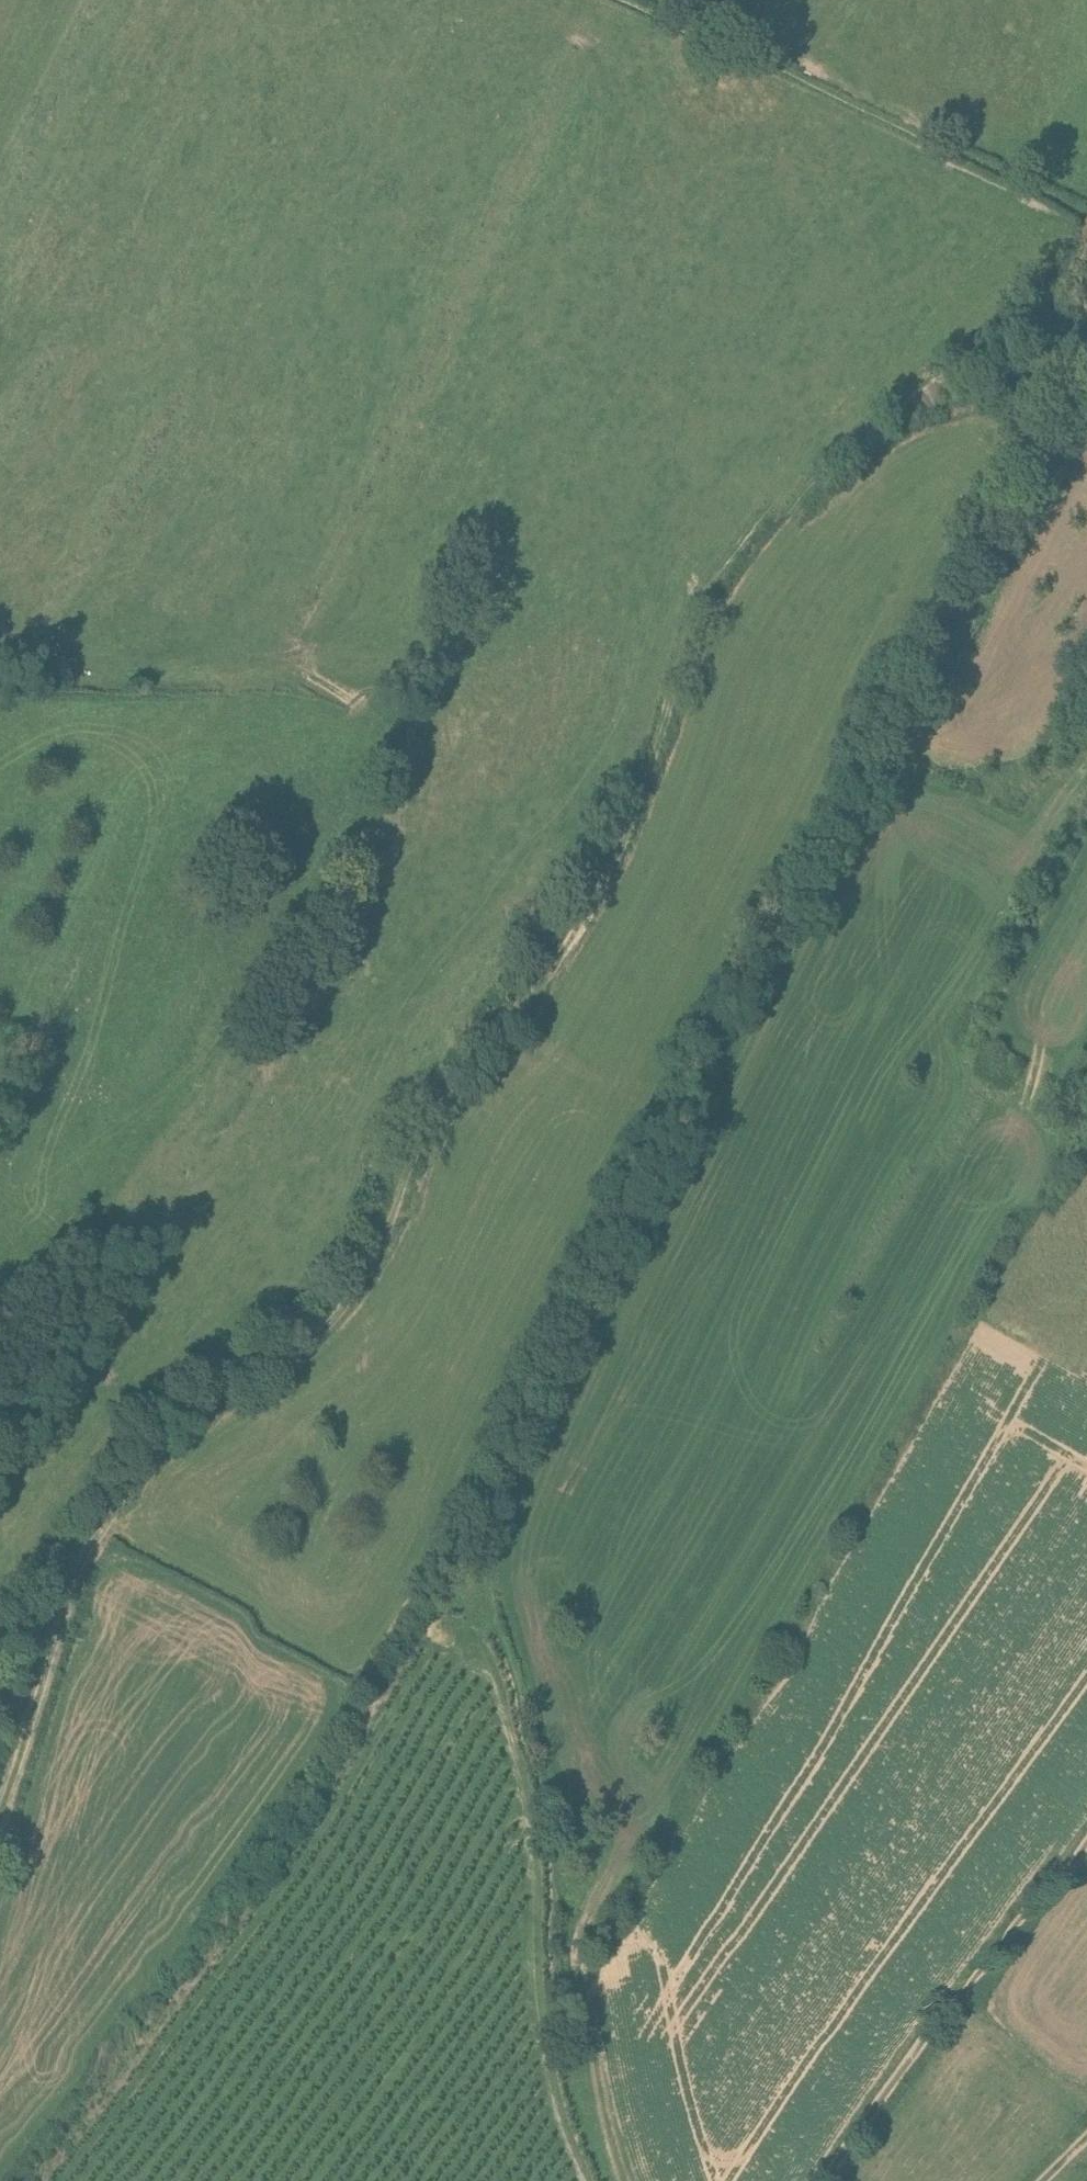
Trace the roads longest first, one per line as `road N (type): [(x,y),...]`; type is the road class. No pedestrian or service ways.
road 1 (track): [(1086,1814),(826,2180)]
road 2 (track): [(102,1511),(57,1615),(0,1819)]

